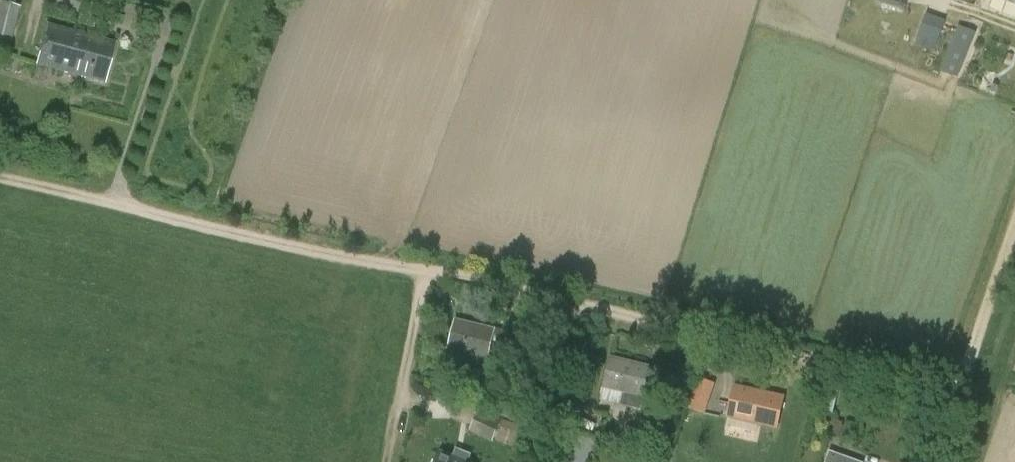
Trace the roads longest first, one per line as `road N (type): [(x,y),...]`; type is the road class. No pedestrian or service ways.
road 1 (track): [(0,176),(955,389)]
road 2 (track): [(430,269),(385,461)]
road 3 (track): [(955,389),(1014,221)]

